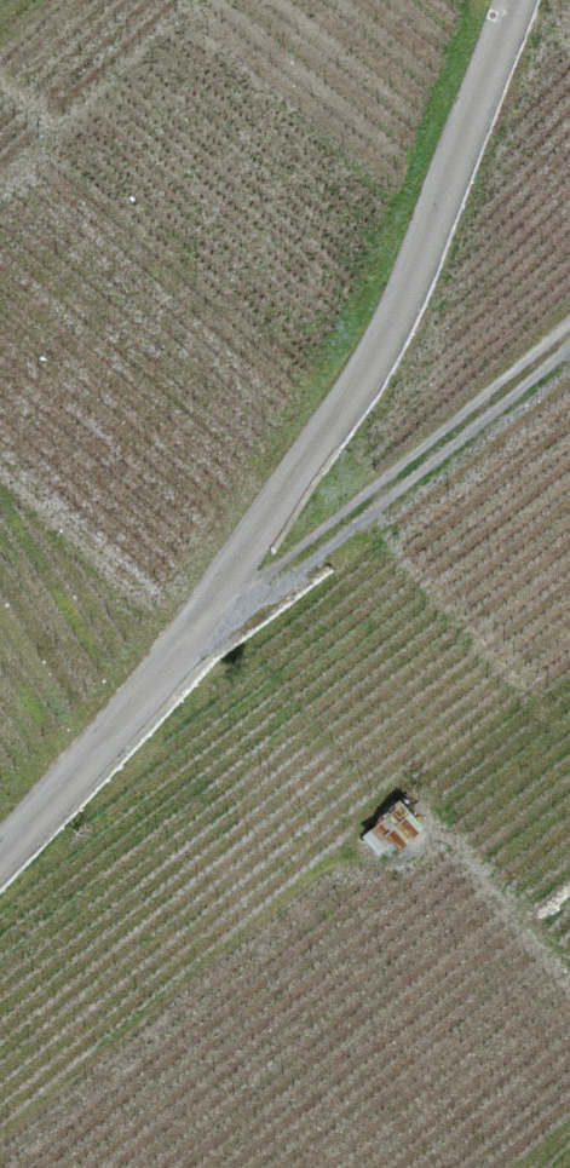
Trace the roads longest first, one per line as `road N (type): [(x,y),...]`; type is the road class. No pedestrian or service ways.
road 1 (unclassified): [(513,0),(425,266),(308,472),(139,721),(0,870)]
road 2 (track): [(139,721),(335,560),(569,337)]

